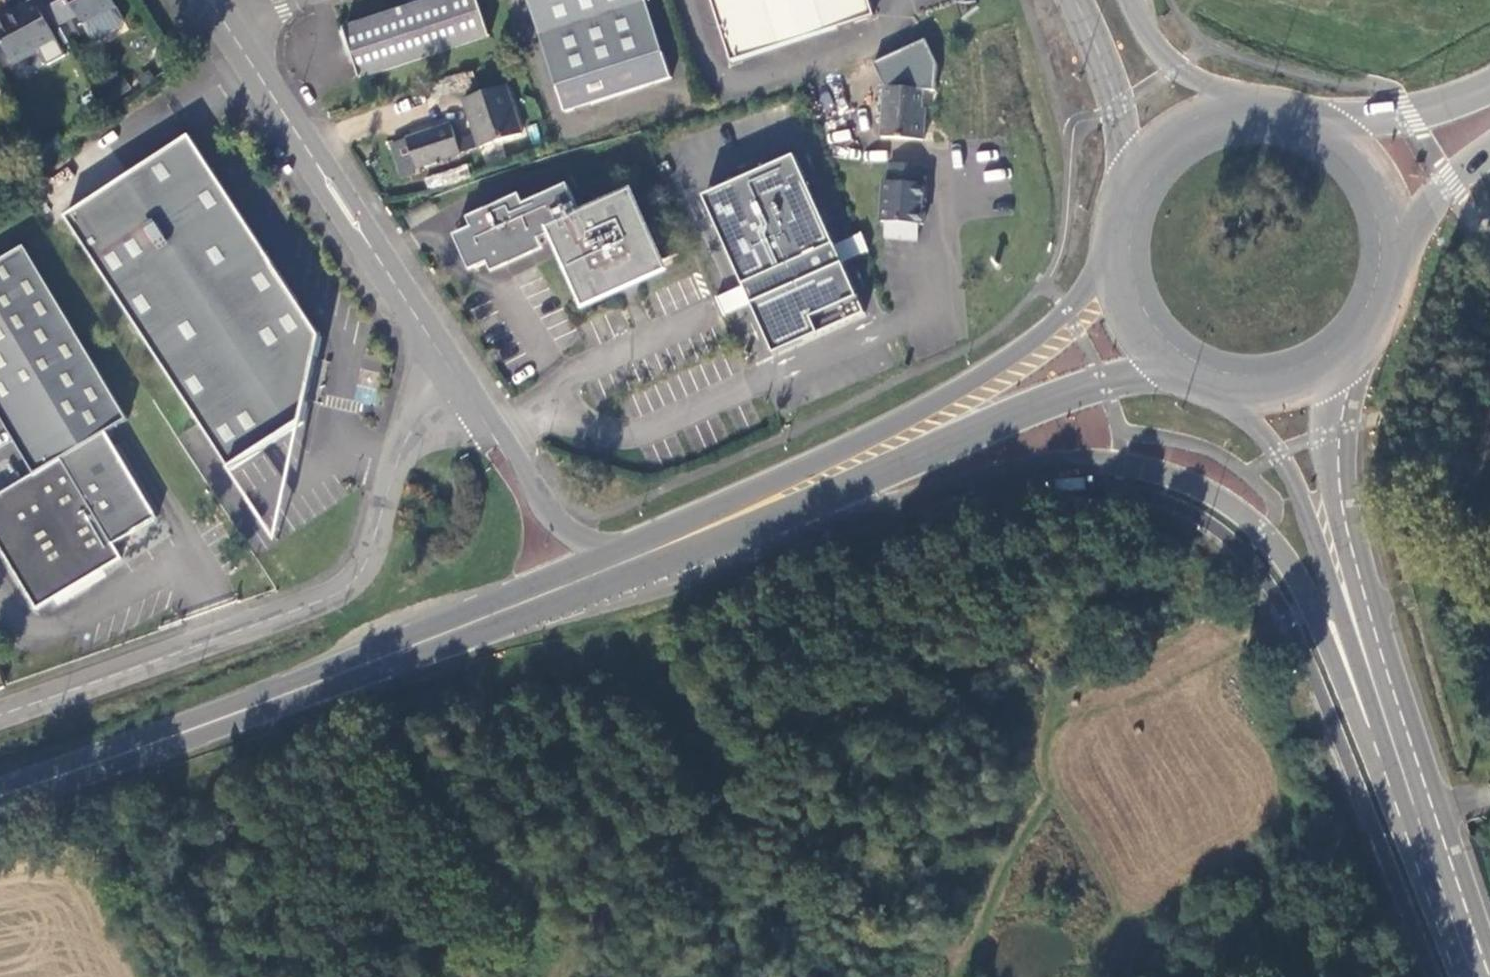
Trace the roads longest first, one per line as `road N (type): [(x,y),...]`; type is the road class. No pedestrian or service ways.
road 1 (unclassified): [(630,581),(1034,467),(1084,463),(1169,477),(1255,527),(1291,570),(1360,727),(1419,817)]
road 2 (primary): [(629,548),(0,798)]
road 3 (primary): [(0,799),(203,735),(630,581)]
road 4 (tertiary): [(464,390),(411,431),(369,551),(334,593),(0,717)]
road 5 (primary): [(630,581),(1005,418),(1105,383),(1175,375)]
road 6 (primary): [(1110,266),(1072,319),(993,378),(892,433),(629,548)]
road 7 (secondary): [(1214,393),(1279,455),(1419,817)]
road 8 (secondary): [(1419,817),(1332,492),(1326,417),(1343,371)]
road 9 (tertiary): [(464,390),(230,29)]
road 10 (tertiary): [(629,548),(597,545),(570,529),(464,390)]
road 11 (secondary): [(1077,0),(1119,108),(1122,195)]
road 12 (primary): [(1489,87),(1399,116),(1316,119)]
road 13 (primary): [(1402,253),(1386,184),(1356,146),(1316,119)]
road 14 (secondary): [(1419,817),(1470,976)]
road 15 (primary): [(1253,107),(1174,132),(1122,195)]
road 16 (secondary): [(1253,107),(1178,68),(1145,26)]
road 17 (primary): [(1343,371),(1393,307),(1402,253)]
road 18 (primary): [(1214,393),(1281,397),(1343,371)]
road 19 (primary): [(1402,253),(1446,190),(1489,157)]
road 20 (primary): [(1110,266),(1130,327),(1175,375)]

